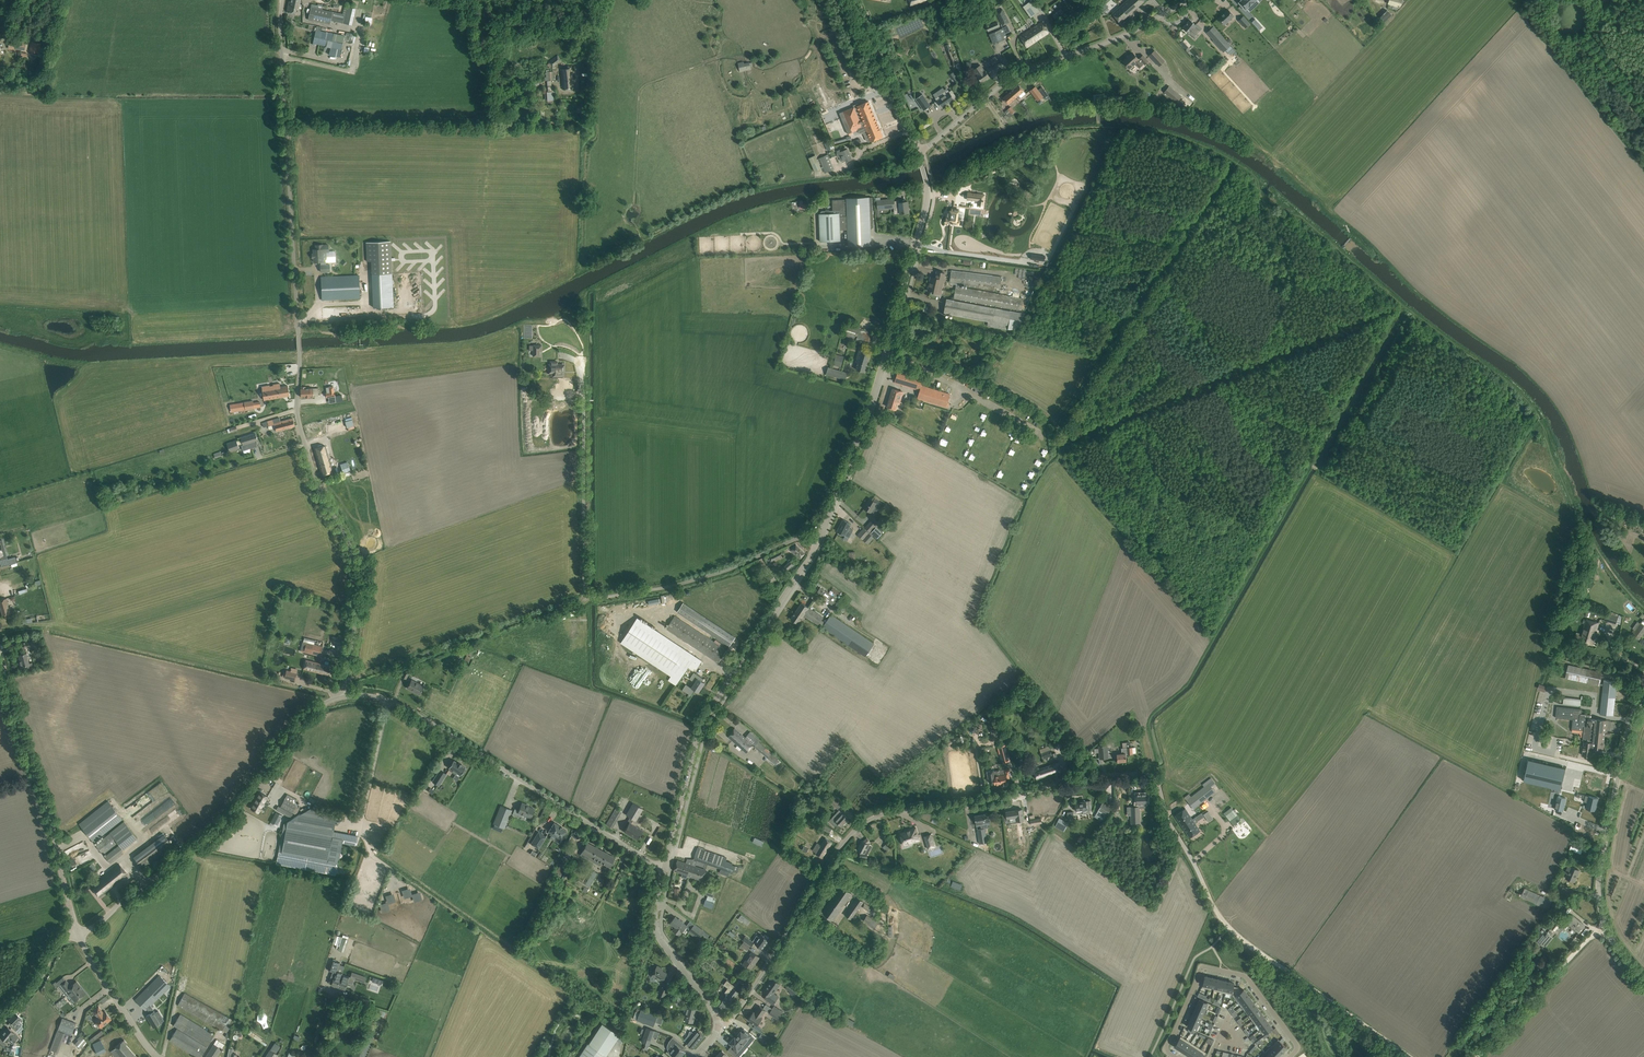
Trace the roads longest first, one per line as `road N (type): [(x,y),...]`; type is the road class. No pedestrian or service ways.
road 1 (unclassified): [(343,697),(352,561),(315,484),(296,414),(280,0)]
road 2 (unclassified): [(718,1025),(760,980),(846,839),(877,816),(1145,773),(1156,779),(1168,827),(1206,889)]
road 3 (unclassified): [(816,543),(792,541),(665,590),(587,596),(583,401)]
road 4 (unclassified): [(816,543),(863,426),(927,207),(917,153)]
road 5 (unclassified): [(664,869),(702,726),(816,543)]
road 6 (unclassified): [(77,934),(216,832),(299,722),(343,697)]
road 7 (unclassified): [(388,699),(664,869)]
road 8 (unclassified): [(917,153),(1008,80),(1123,36),(1189,0)]
road 9 (unclassified): [(1643,980),(1608,940),(1596,879),(1643,688)]
road 10 (tertiary): [(77,934),(0,665)]
road 11 (track): [(587,596),(345,682)]
road 12 (residential): [(1290,1056),(1296,1044),(1246,977),(1207,967),(1167,1046),(1175,1056)]
road 13 (track): [(1406,1056),(1230,928)]
road 14 (track): [(1476,1056),(1602,924)]
road 15 (unclassified): [(718,1025),(657,934),(664,869)]
road 16 (unclassified): [(917,153),(852,0)]
road 17 (tertiary): [(157,1056),(77,934)]
road 18 (track): [(71,0),(49,82),(40,92),(0,93)]
road 19 (unclassified): [(360,824),(388,699)]

